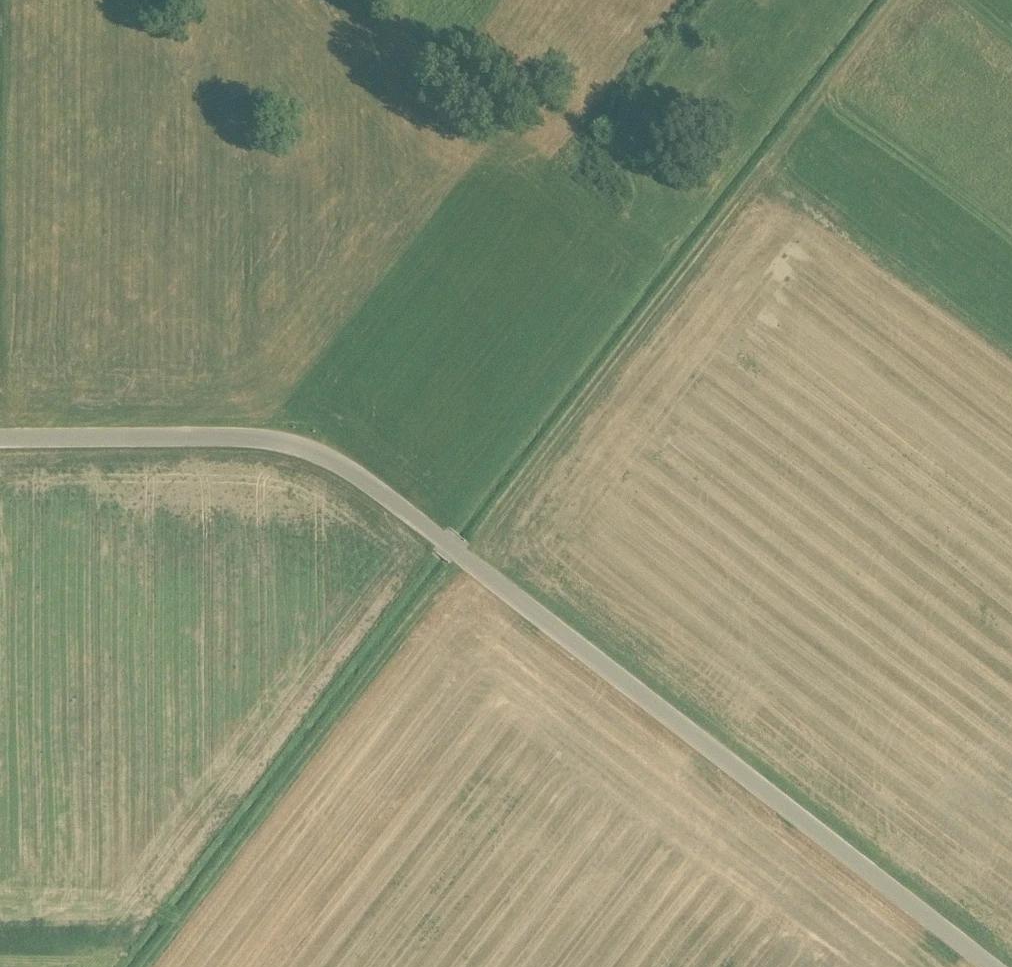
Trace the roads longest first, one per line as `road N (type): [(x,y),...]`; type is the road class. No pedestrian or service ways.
road 1 (unclassified): [(0,452),(316,456),(364,483),(985,966)]

